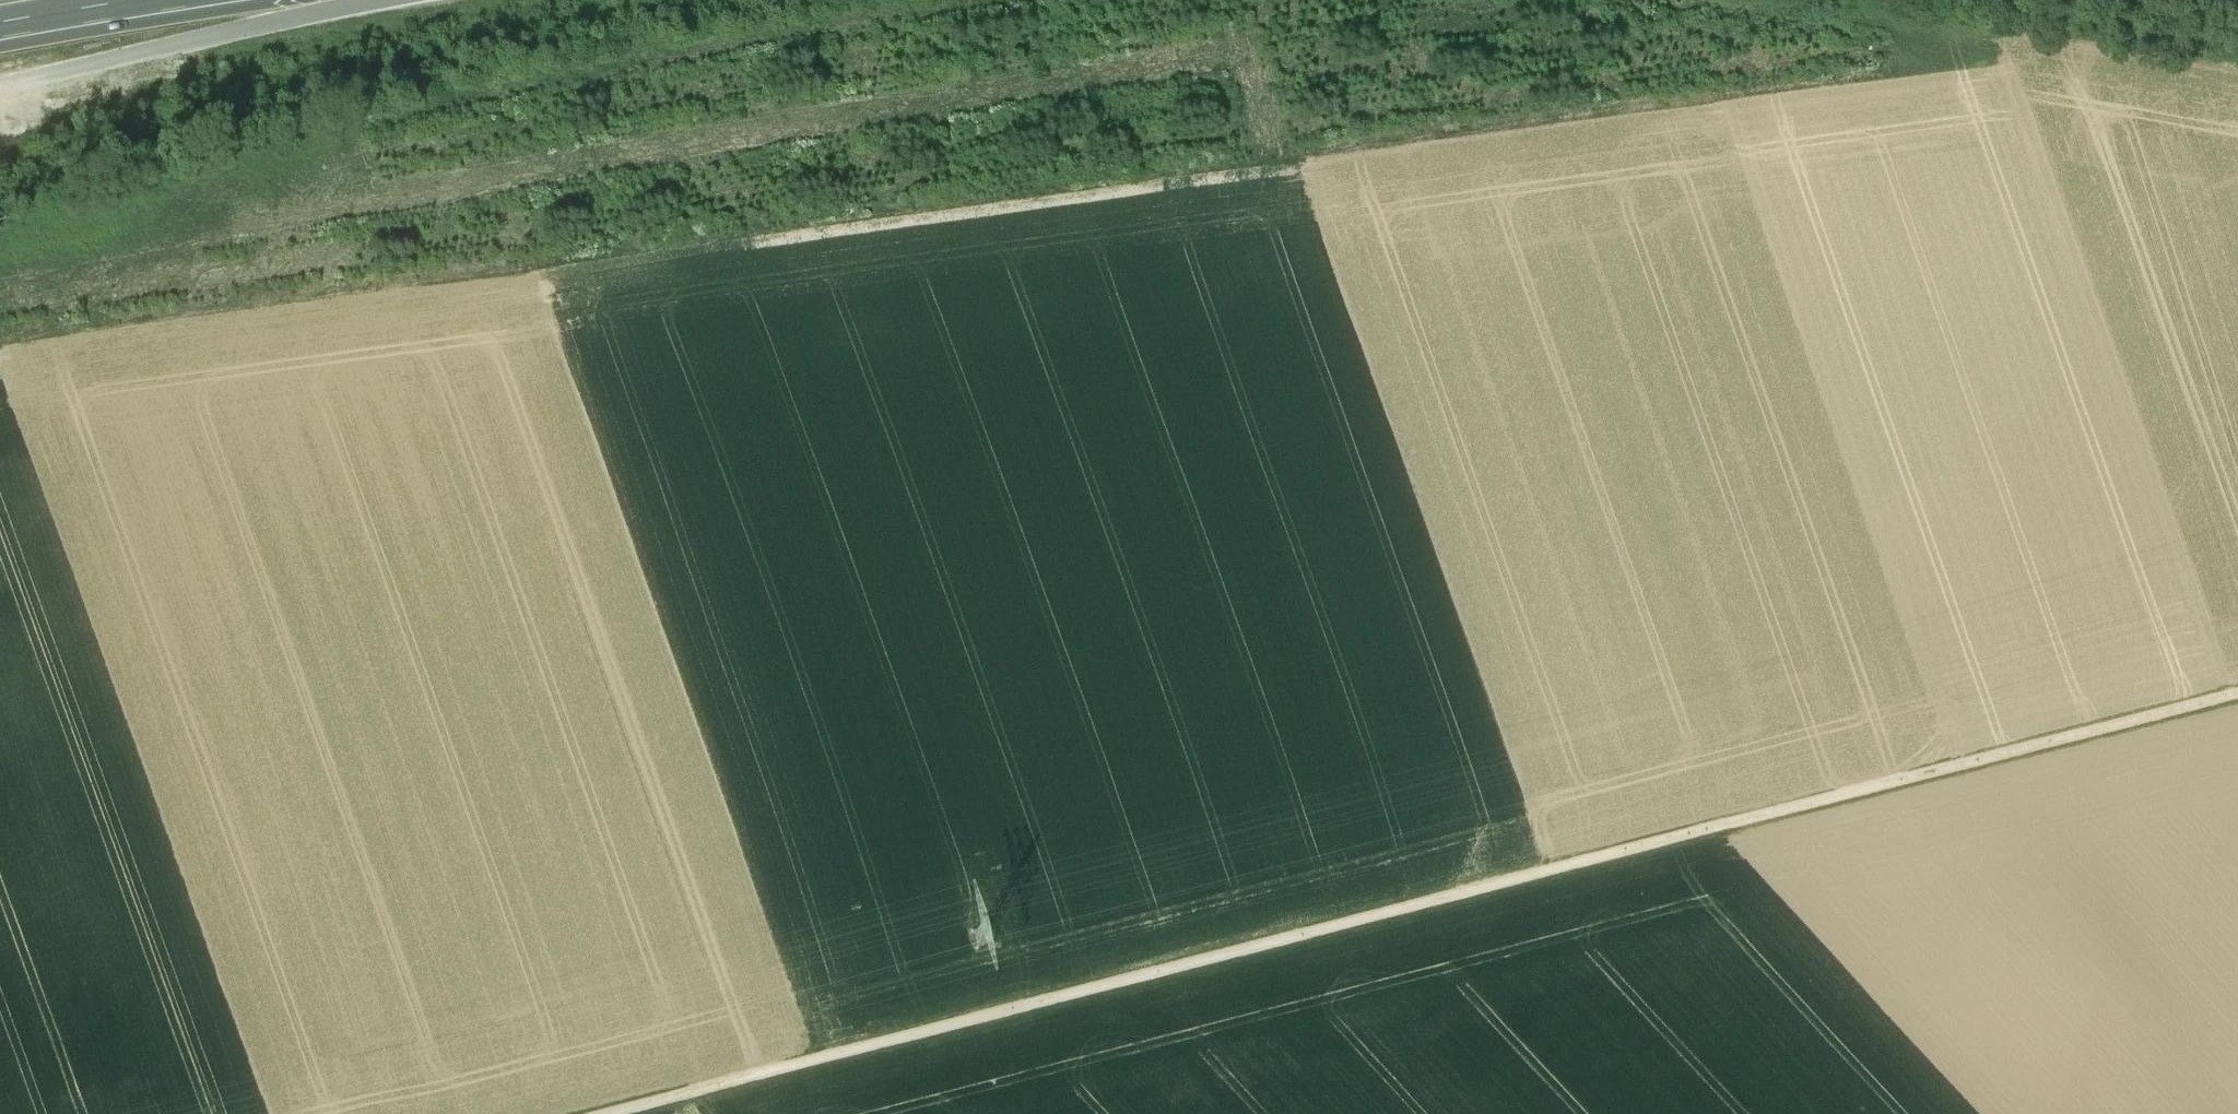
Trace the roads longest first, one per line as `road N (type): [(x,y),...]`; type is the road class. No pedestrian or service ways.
road 1 (track): [(609,1113),(2237,695)]
road 2 (motorway): [(0,80),(367,0)]

